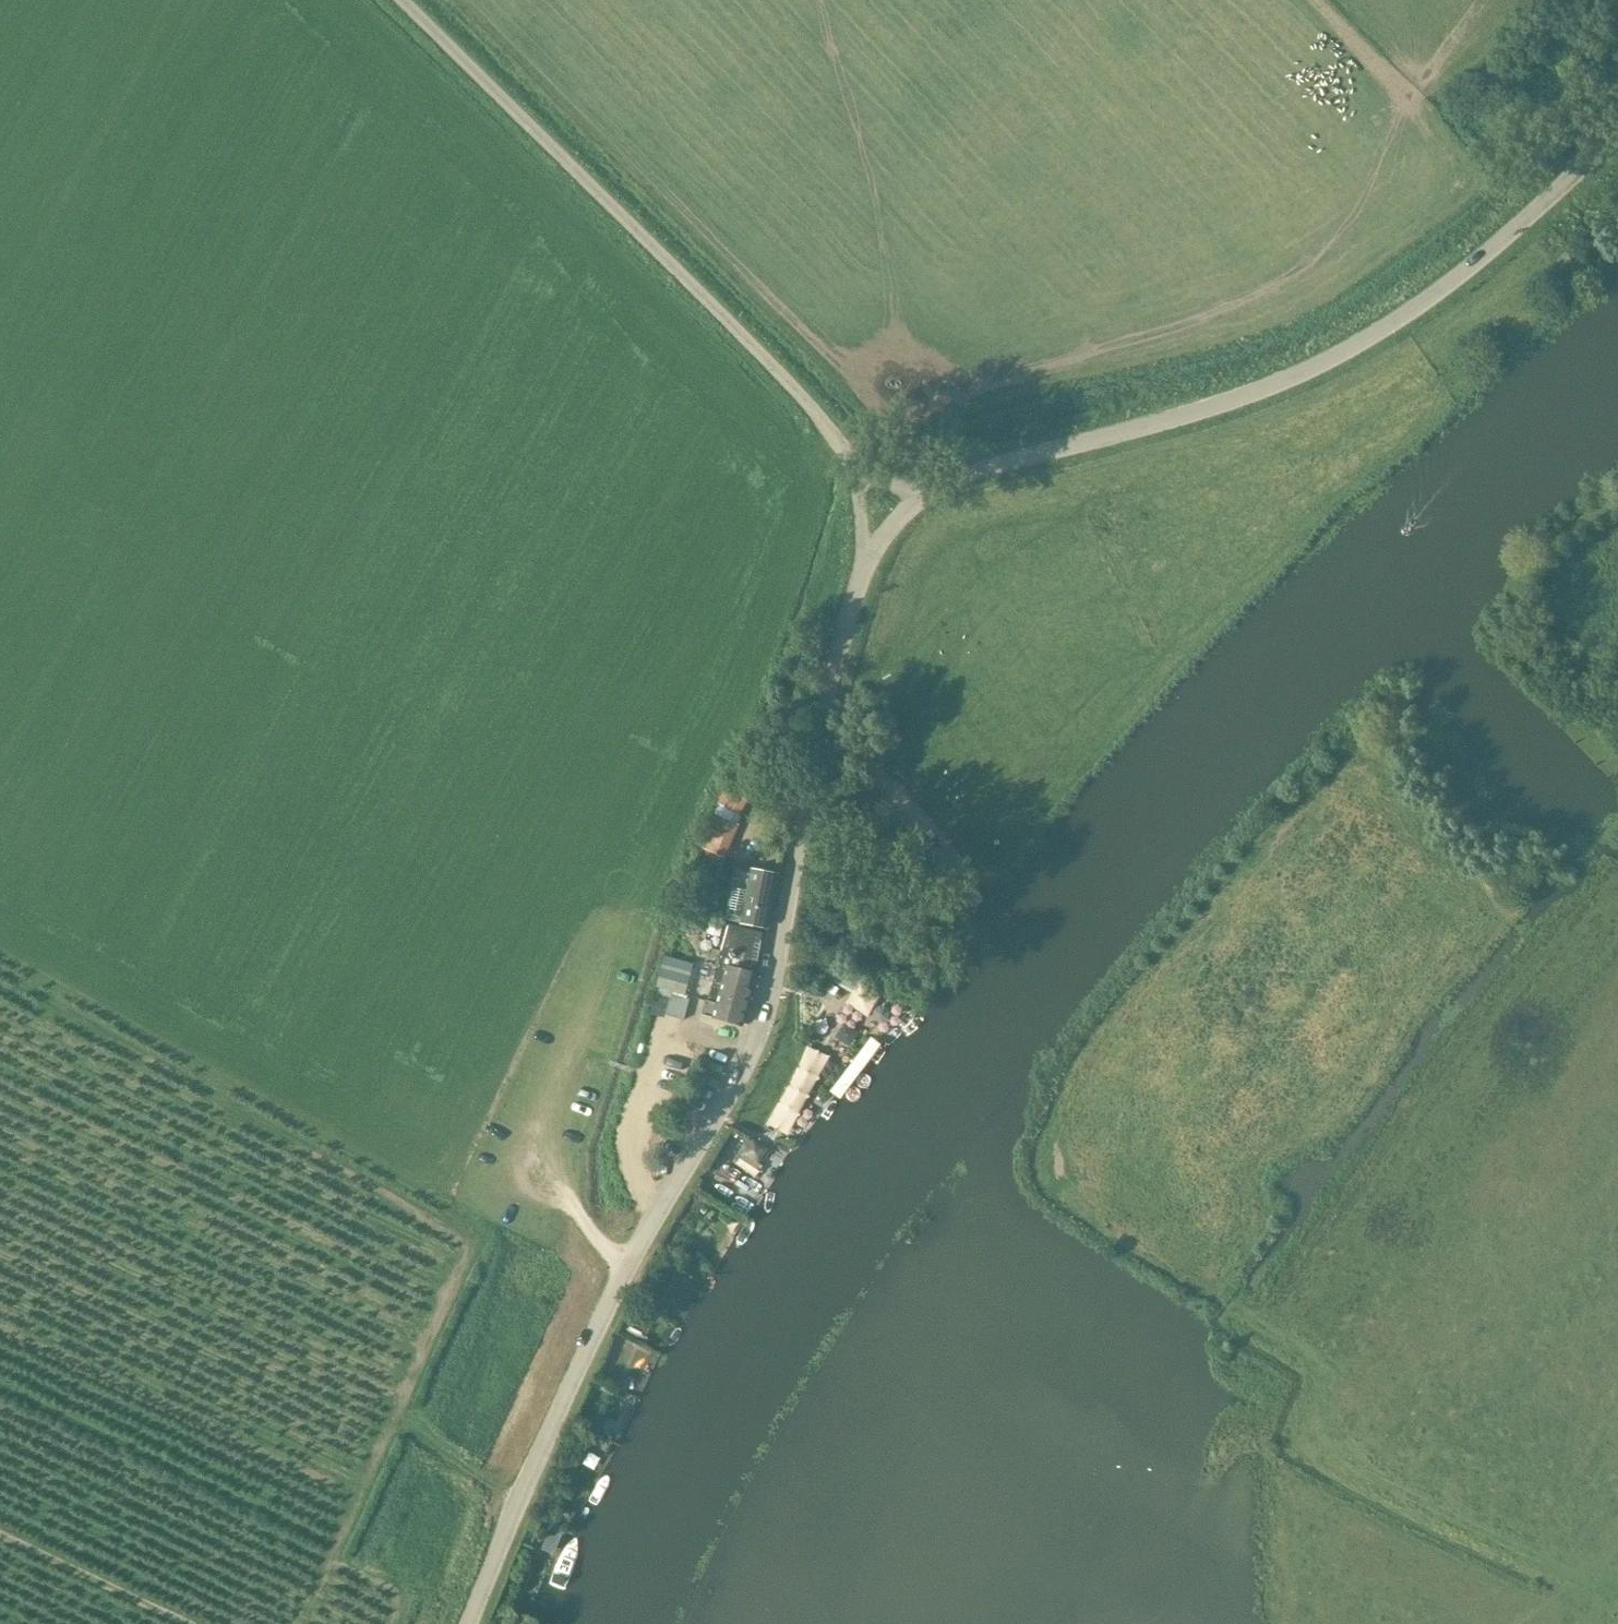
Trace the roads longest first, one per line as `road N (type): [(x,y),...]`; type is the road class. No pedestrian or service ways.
road 1 (unclassified): [(471,1623),(613,1290),(748,1049),(768,998),(869,548)]
road 2 (unclassified): [(945,478),(1220,407),(1307,373),(1440,301),(1617,142)]
road 3 (unclassified): [(855,450),(402,0)]

